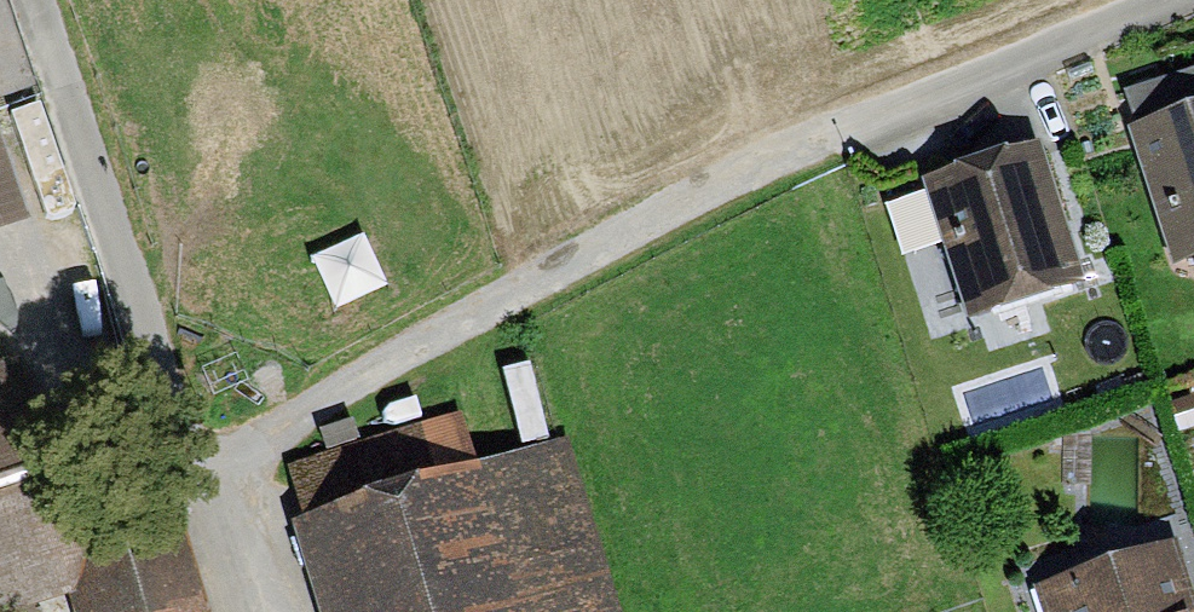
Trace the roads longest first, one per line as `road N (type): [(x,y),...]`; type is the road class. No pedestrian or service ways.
road 1 (track): [(201,468),(590,247),(846,124)]
road 2 (unclassified): [(50,0),(201,468)]
road 3 (residential): [(846,124),(1146,0)]
road 4 (residential): [(242,611),(201,468)]

